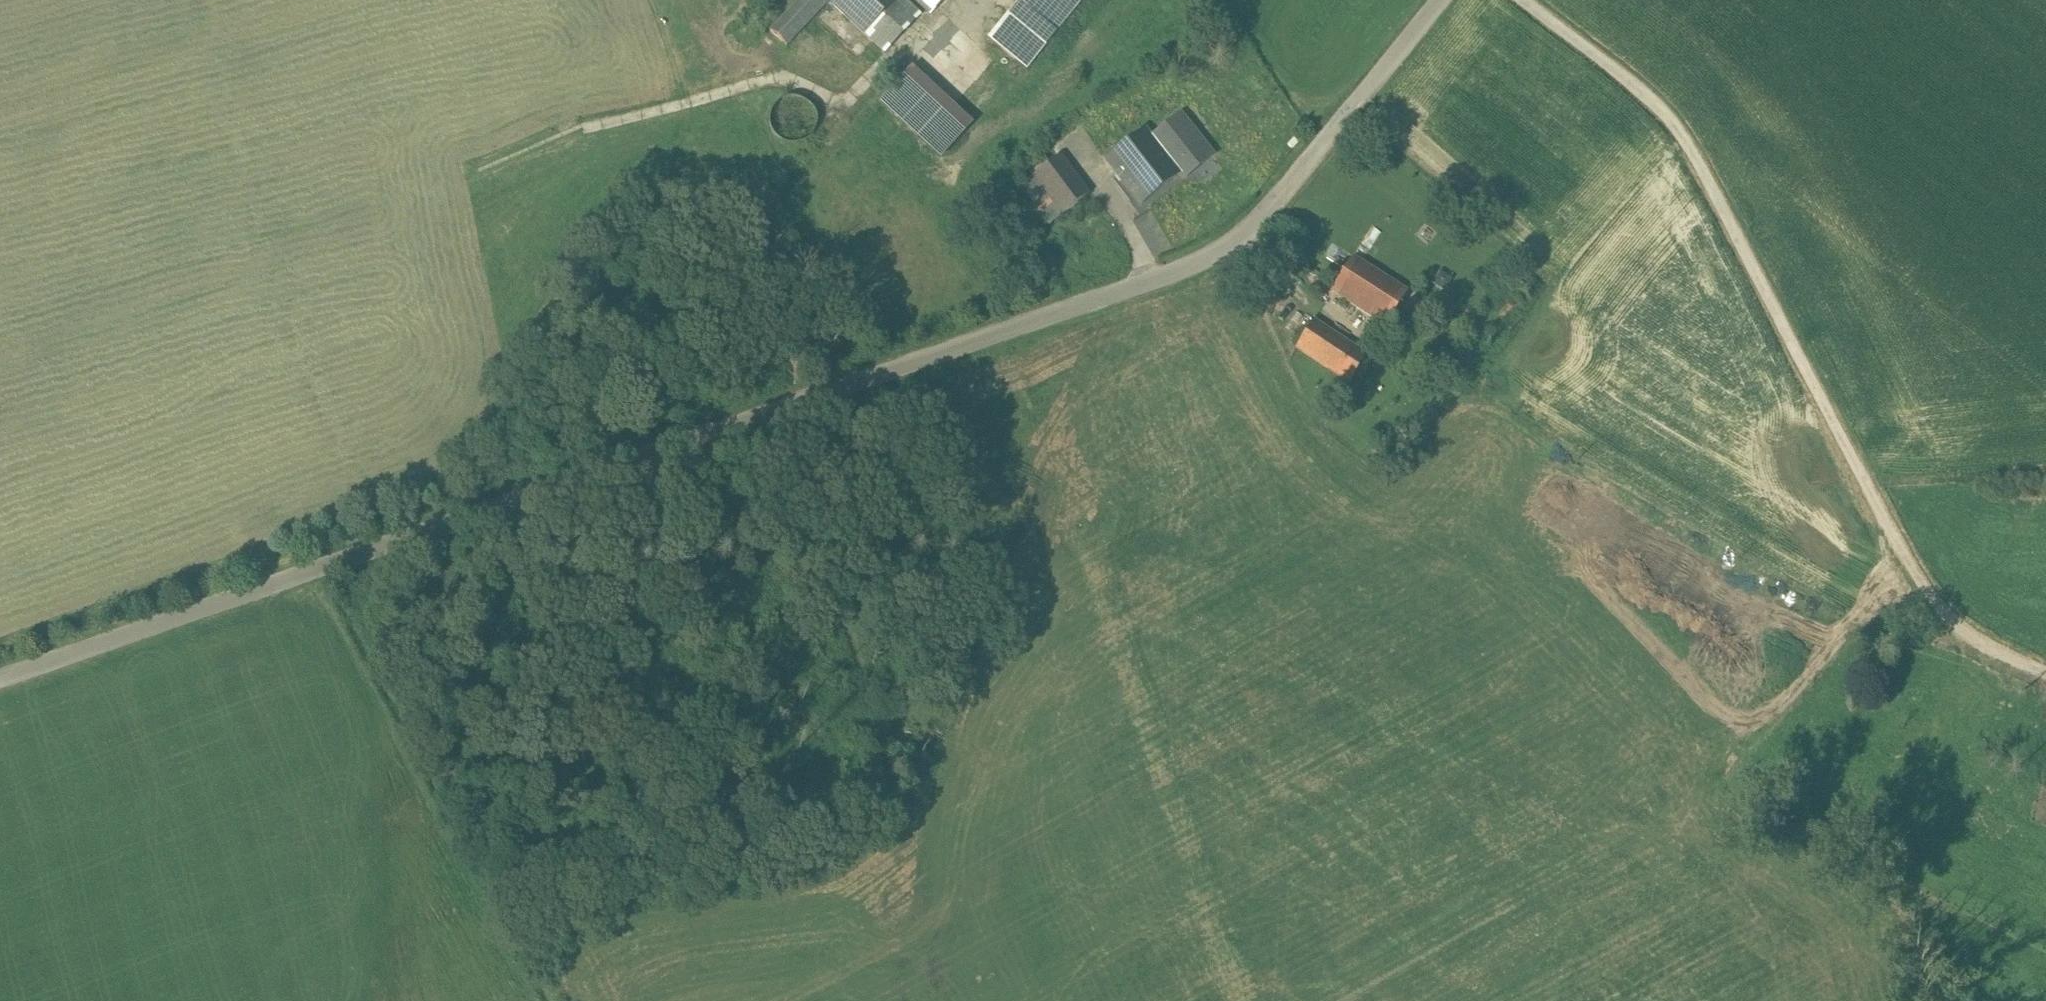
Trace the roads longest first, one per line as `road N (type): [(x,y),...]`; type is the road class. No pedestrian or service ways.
road 1 (unclassified): [(0,679),(1228,256),(1440,0)]

